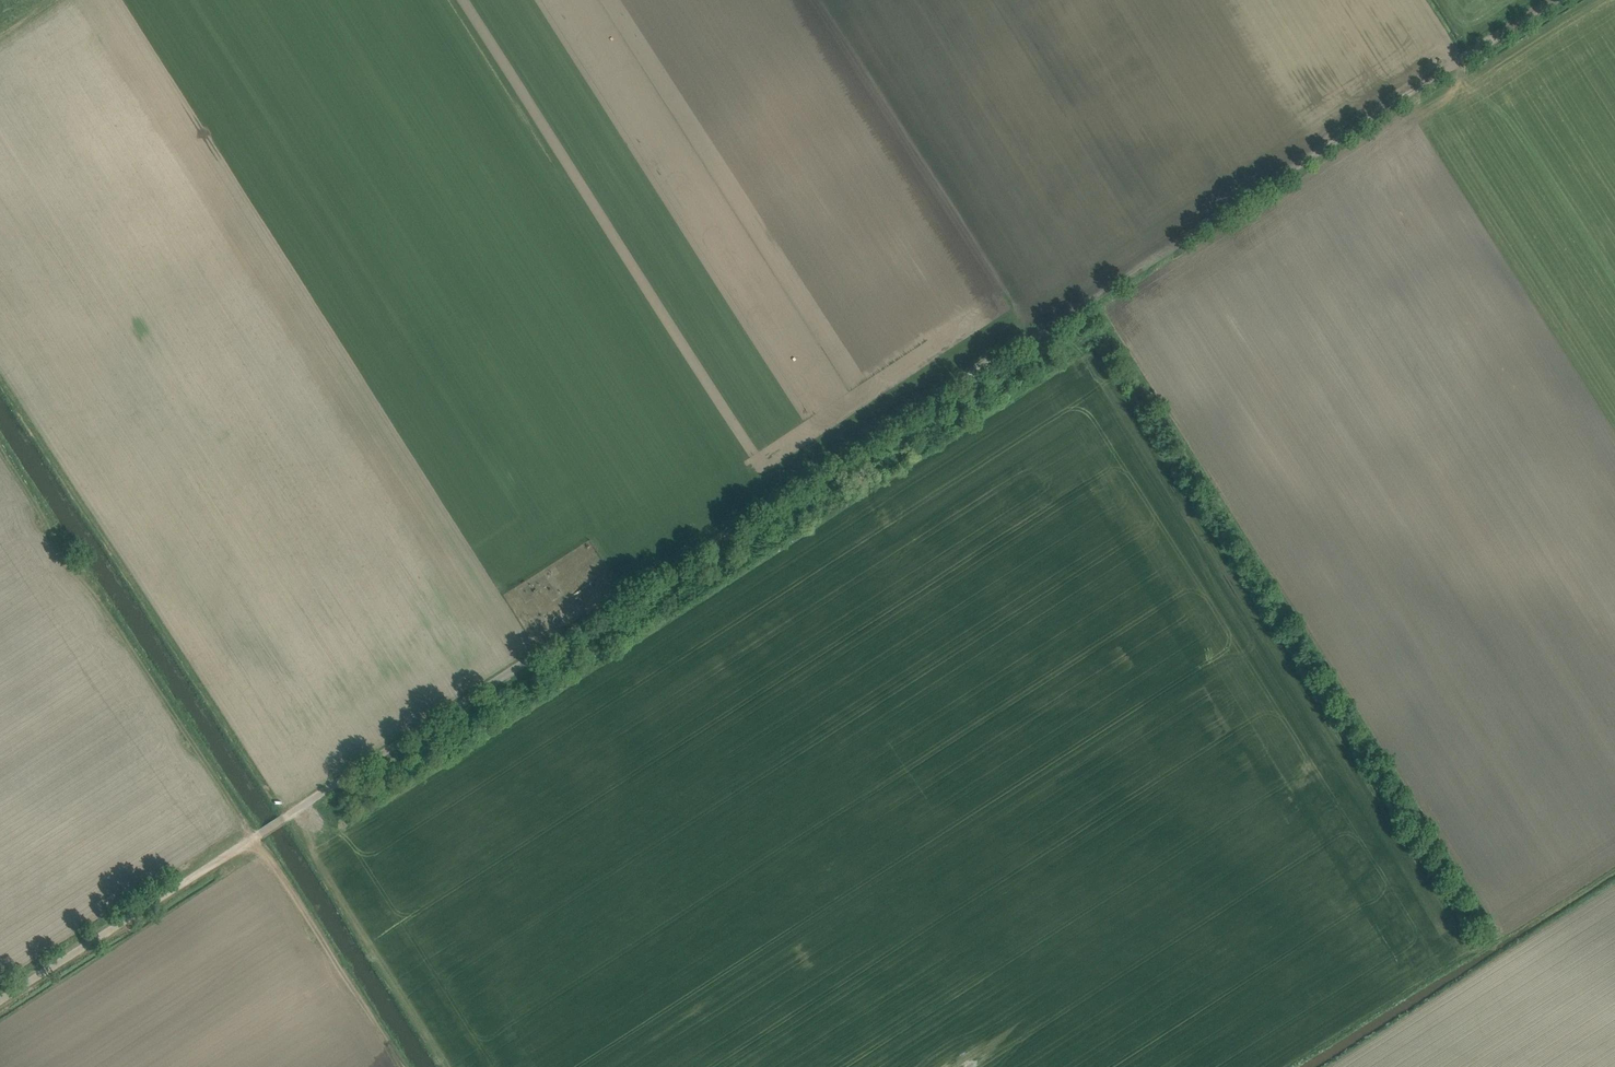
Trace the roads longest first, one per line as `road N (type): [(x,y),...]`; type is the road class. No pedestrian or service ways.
road 1 (unclassified): [(0,1002),(853,457)]
road 2 (track): [(853,457),(1569,0)]

